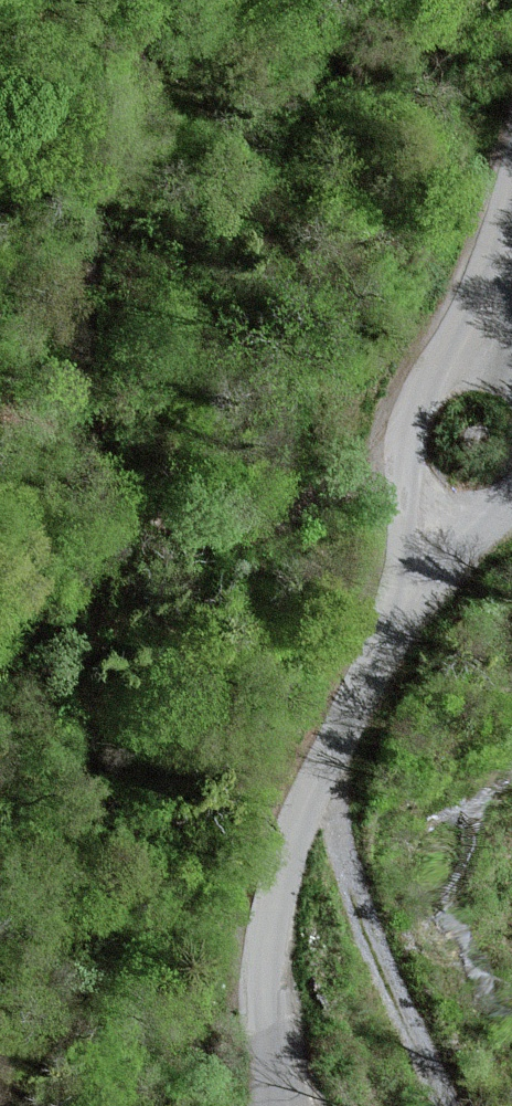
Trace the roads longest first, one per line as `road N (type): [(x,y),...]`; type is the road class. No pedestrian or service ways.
road 1 (track): [(397,463),(233,540),(179,546),(112,498),(87,430),(105,194),(134,77),(169,0)]
road 2 (residential): [(448,511),(307,775),(275,858),(256,977),(265,1105)]
road 3 (track): [(445,1105),(379,965),(331,802),(303,785)]
road 4 (residential): [(478,370),(454,370),(412,394),(394,438),(408,484),(448,511)]
road 5 (residential): [(511,180),(478,370)]

